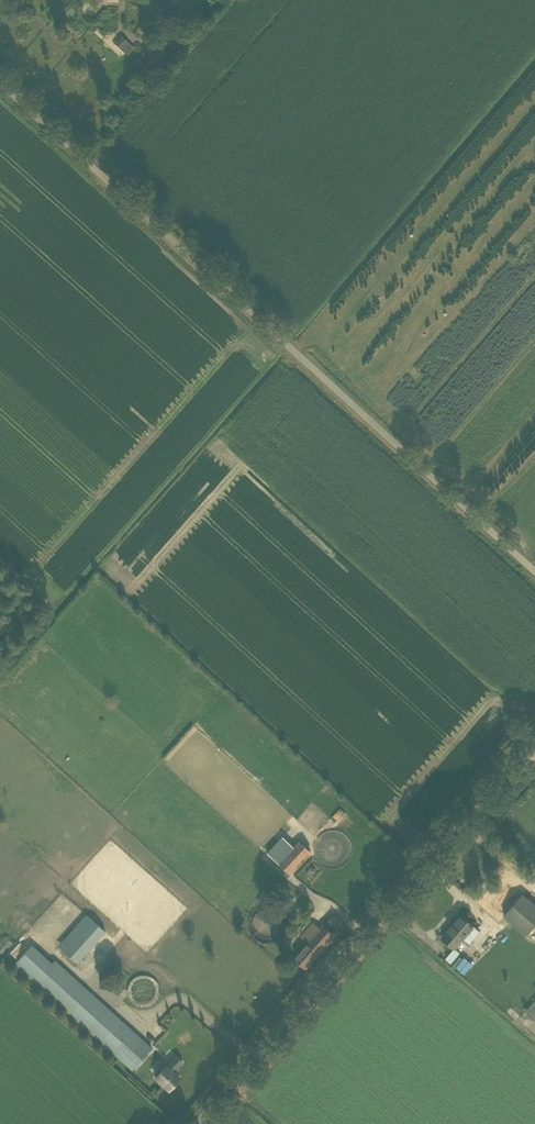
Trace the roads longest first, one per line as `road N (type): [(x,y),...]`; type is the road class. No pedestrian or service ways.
road 1 (unclassified): [(534,574),(0,78)]
road 2 (unclassified): [(197,1123),(534,729)]

